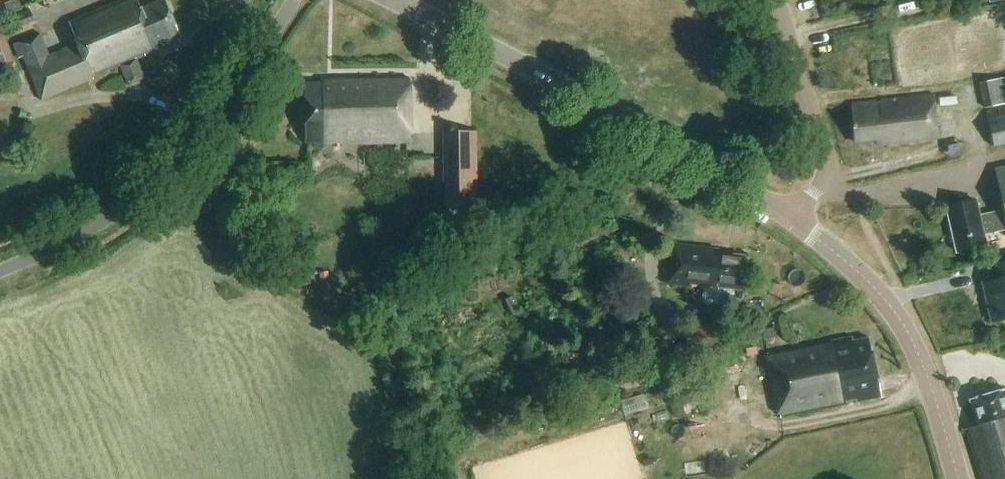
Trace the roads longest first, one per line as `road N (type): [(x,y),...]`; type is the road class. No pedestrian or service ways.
road 1 (tertiary): [(794,218),(702,159),(394,0)]
road 2 (unclassified): [(0,272),(100,228),(143,195),(213,121),(296,0)]
road 3 (tertiary): [(959,478),(902,325),(883,295),(794,218)]
road 4 (unclassified): [(794,218),(825,176),(825,158),(776,0)]

